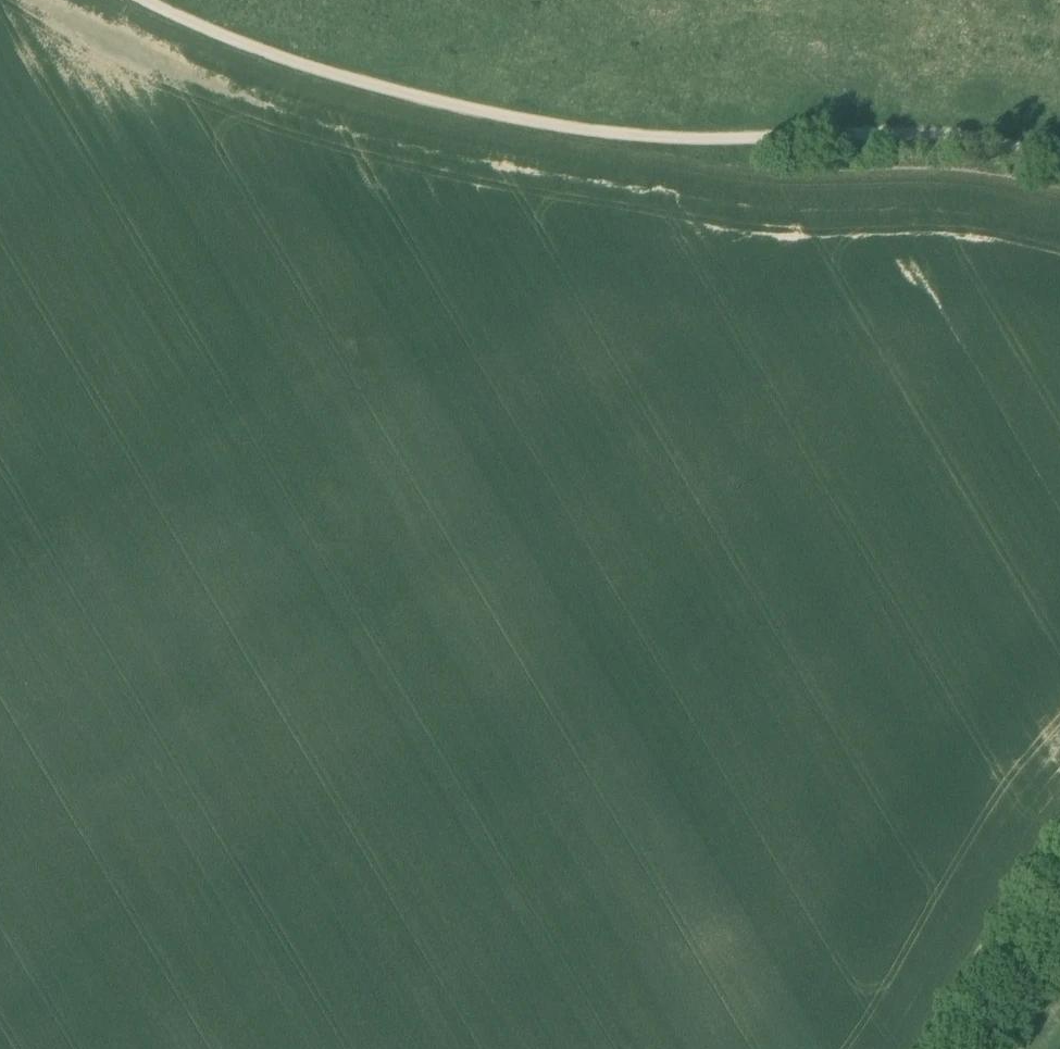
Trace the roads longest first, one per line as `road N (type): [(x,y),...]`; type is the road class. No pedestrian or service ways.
road 1 (track): [(146,0),(236,44),(402,97),(589,134),(1025,142),(1059,153)]
road 2 (track): [(1059,842),(933,1048)]

